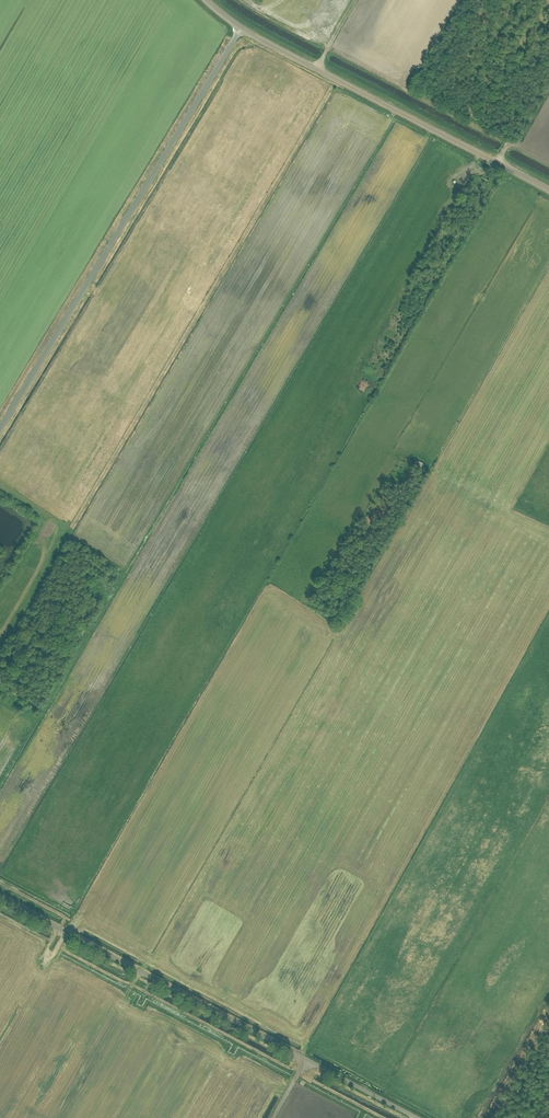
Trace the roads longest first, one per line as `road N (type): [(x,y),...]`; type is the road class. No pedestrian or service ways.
road 1 (unclassified): [(241,28),(0,428)]
road 2 (unclassified): [(548,190),(241,28)]
road 3 (unclassified): [(306,1059),(0,898)]
road 4 (track): [(497,163),(508,140),(431,99),(477,0)]
road 5 (unclassified): [(418,1117),(306,1059)]

